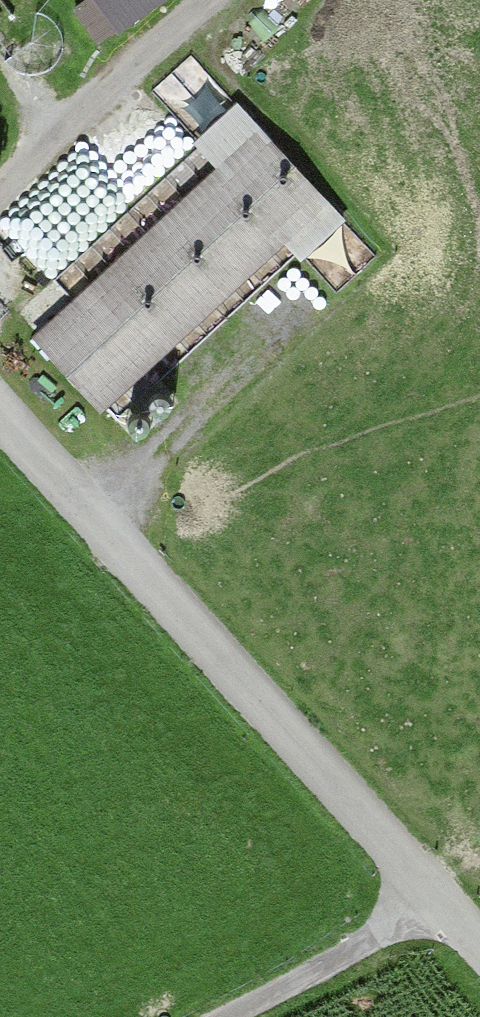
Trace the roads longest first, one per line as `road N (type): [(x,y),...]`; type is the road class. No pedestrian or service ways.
road 1 (unclassified): [(129,550),(479,949)]
road 2 (track): [(210,0),(0,193)]
road 3 (track): [(436,901),(224,1016)]
road 4 (residential): [(0,405),(129,550)]

